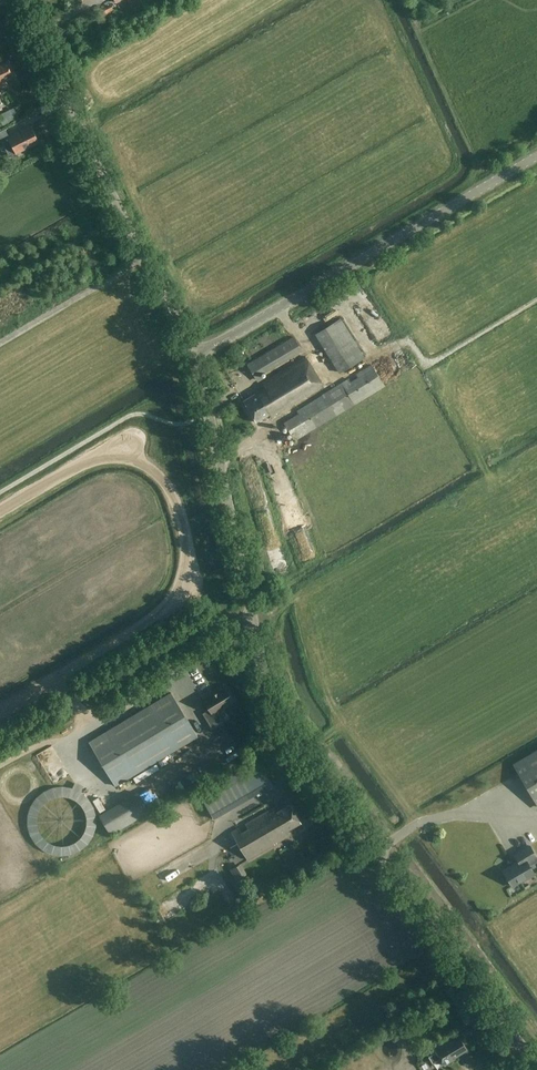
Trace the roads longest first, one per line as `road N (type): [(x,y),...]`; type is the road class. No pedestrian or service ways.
road 1 (tertiary): [(536,1069),(280,726),(252,640),(192,358)]
road 2 (tertiary): [(192,358),(16,0)]
road 3 (tertiary): [(192,358),(536,156)]

